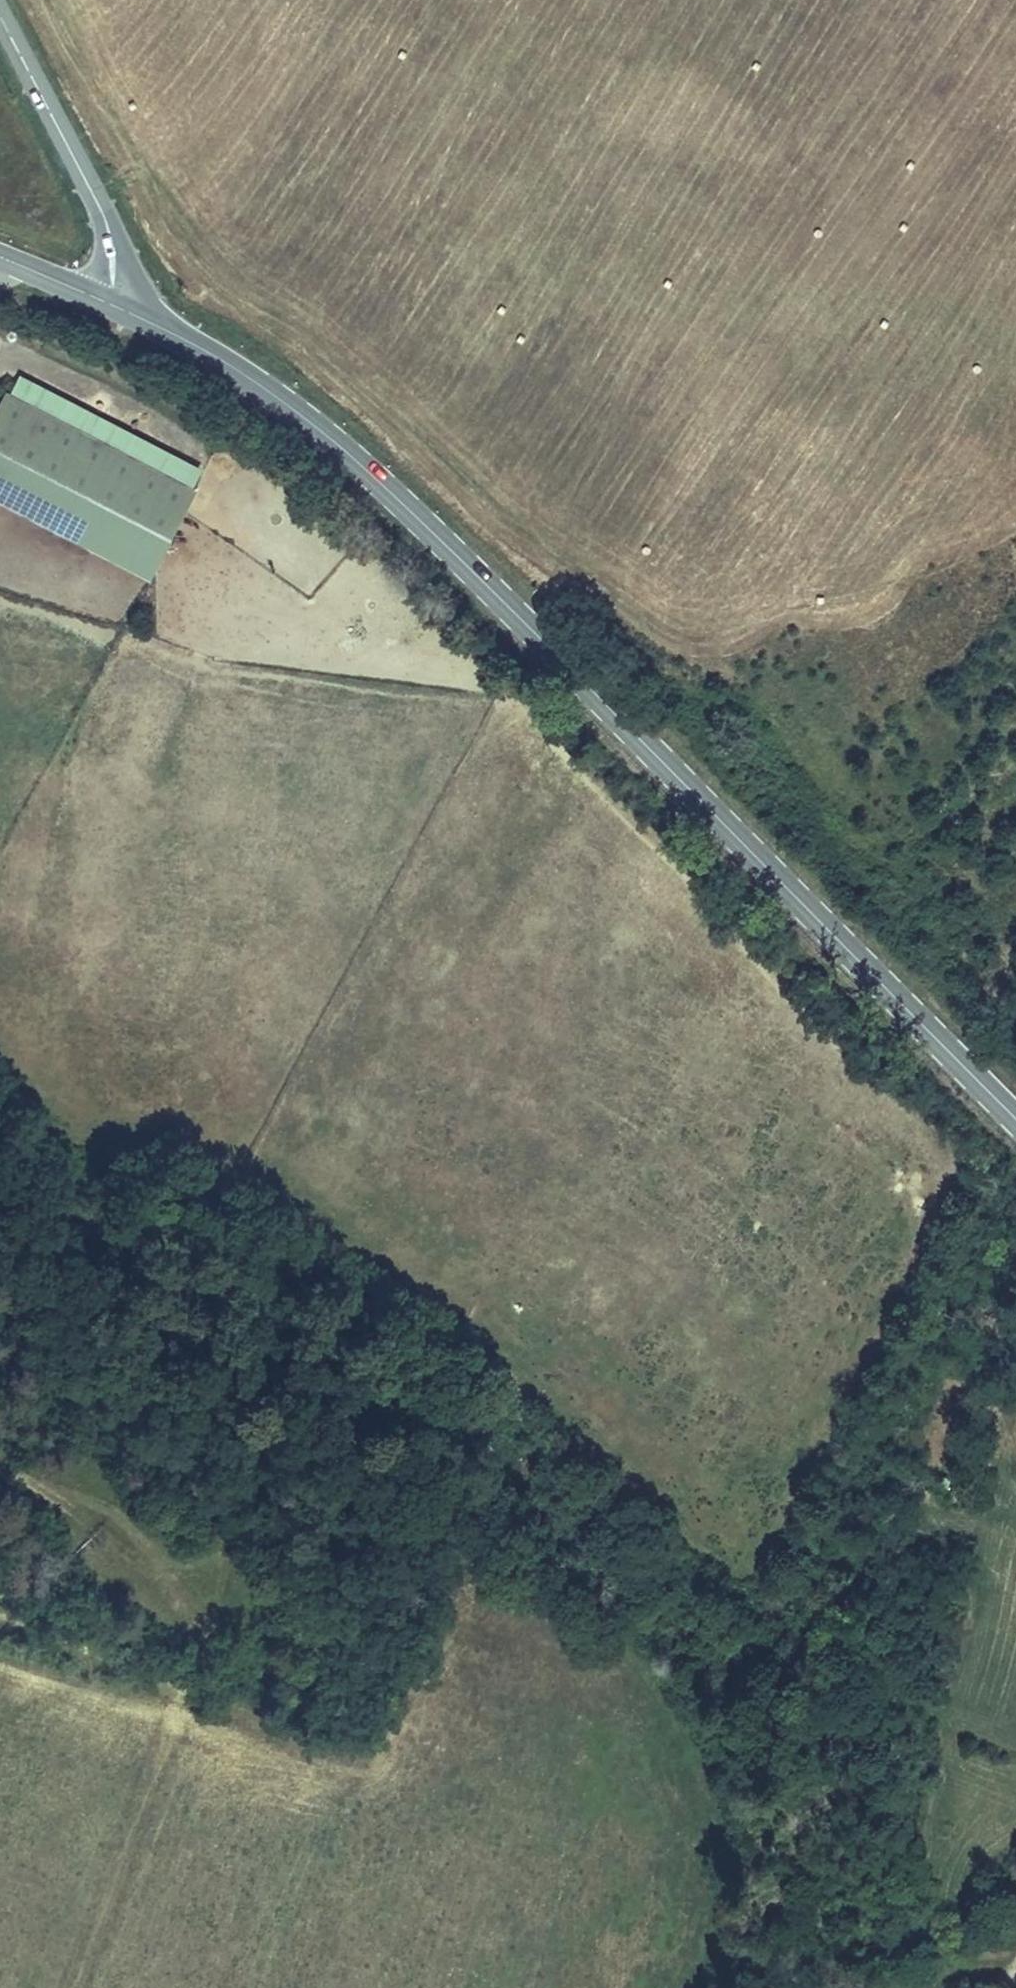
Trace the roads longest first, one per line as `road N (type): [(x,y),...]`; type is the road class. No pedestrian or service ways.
road 1 (secondary): [(1015,1117),(640,734),(334,442),(252,377),(118,308)]
road 2 (tertiary): [(0,9),(109,220),(122,257),(118,308)]
road 3 (secondary): [(118,308),(0,255)]

